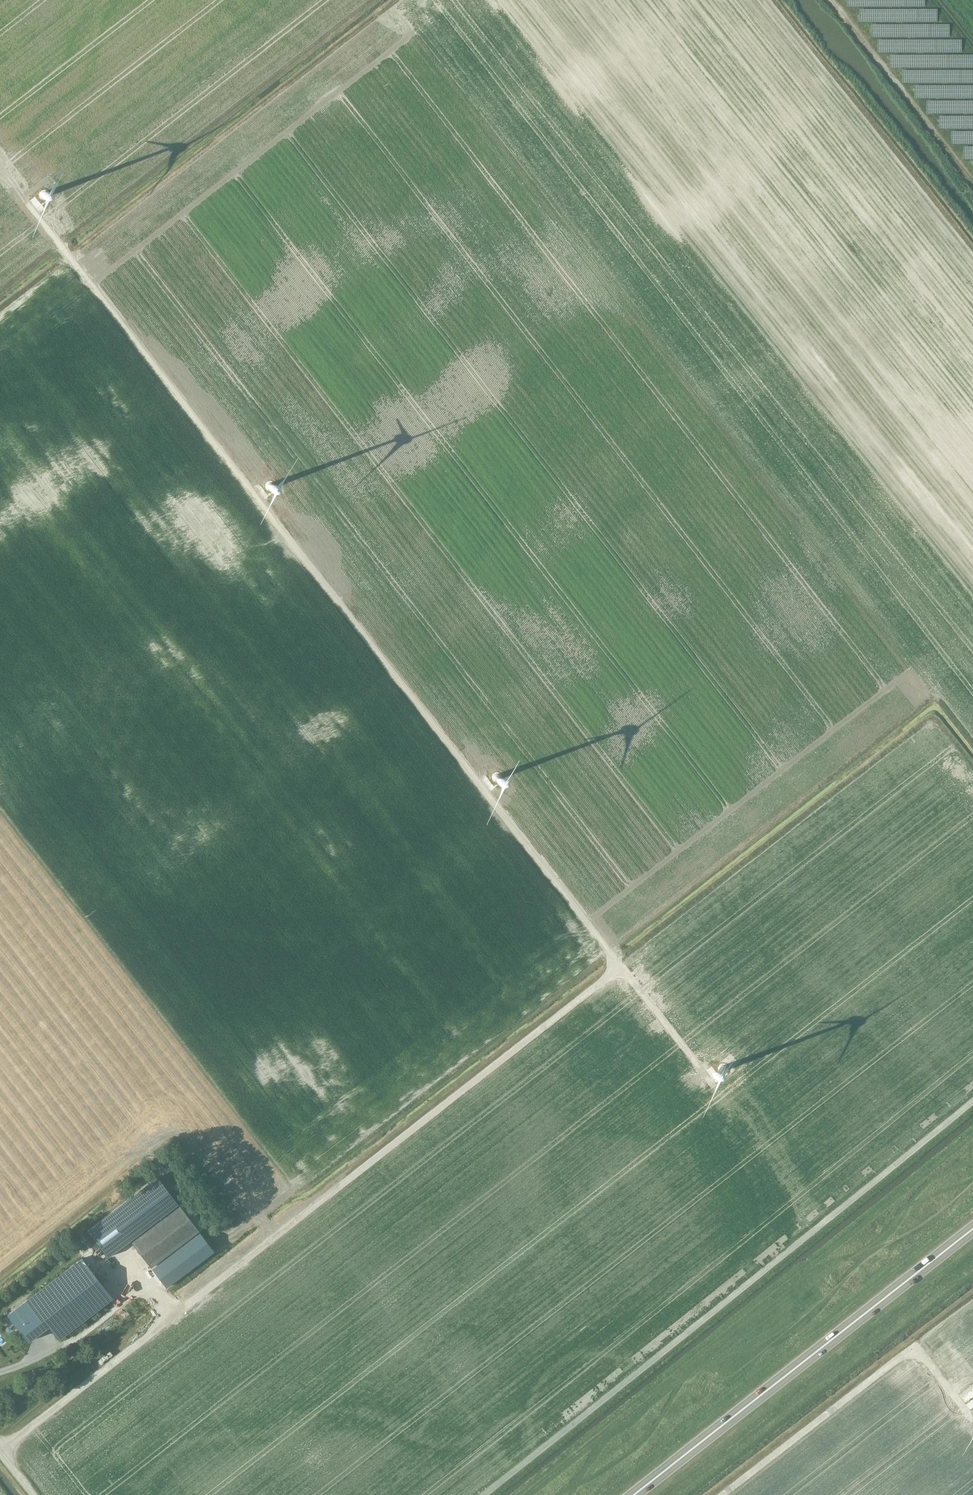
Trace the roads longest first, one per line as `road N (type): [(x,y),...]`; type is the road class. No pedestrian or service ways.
road 1 (trunk): [(631,1494),(972,1228)]
road 2 (unclassified): [(723,1494),(906,1354),(926,1356),(972,1407)]

